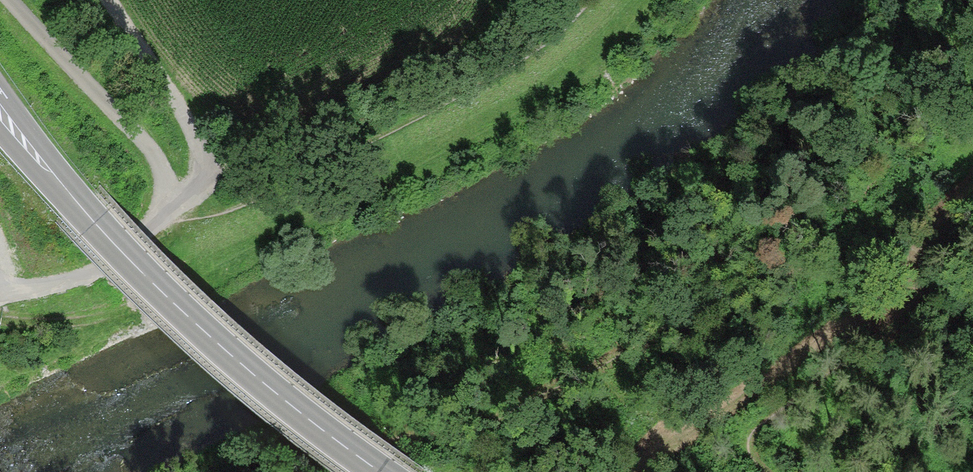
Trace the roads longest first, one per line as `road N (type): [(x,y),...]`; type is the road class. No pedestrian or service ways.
road 1 (track): [(649,0),(560,86),(389,180),(94,314),(0,317)]
road 2 (secondary): [(380,471),(199,326),(0,113)]
road 3 (track): [(170,209),(148,147),(12,0)]

